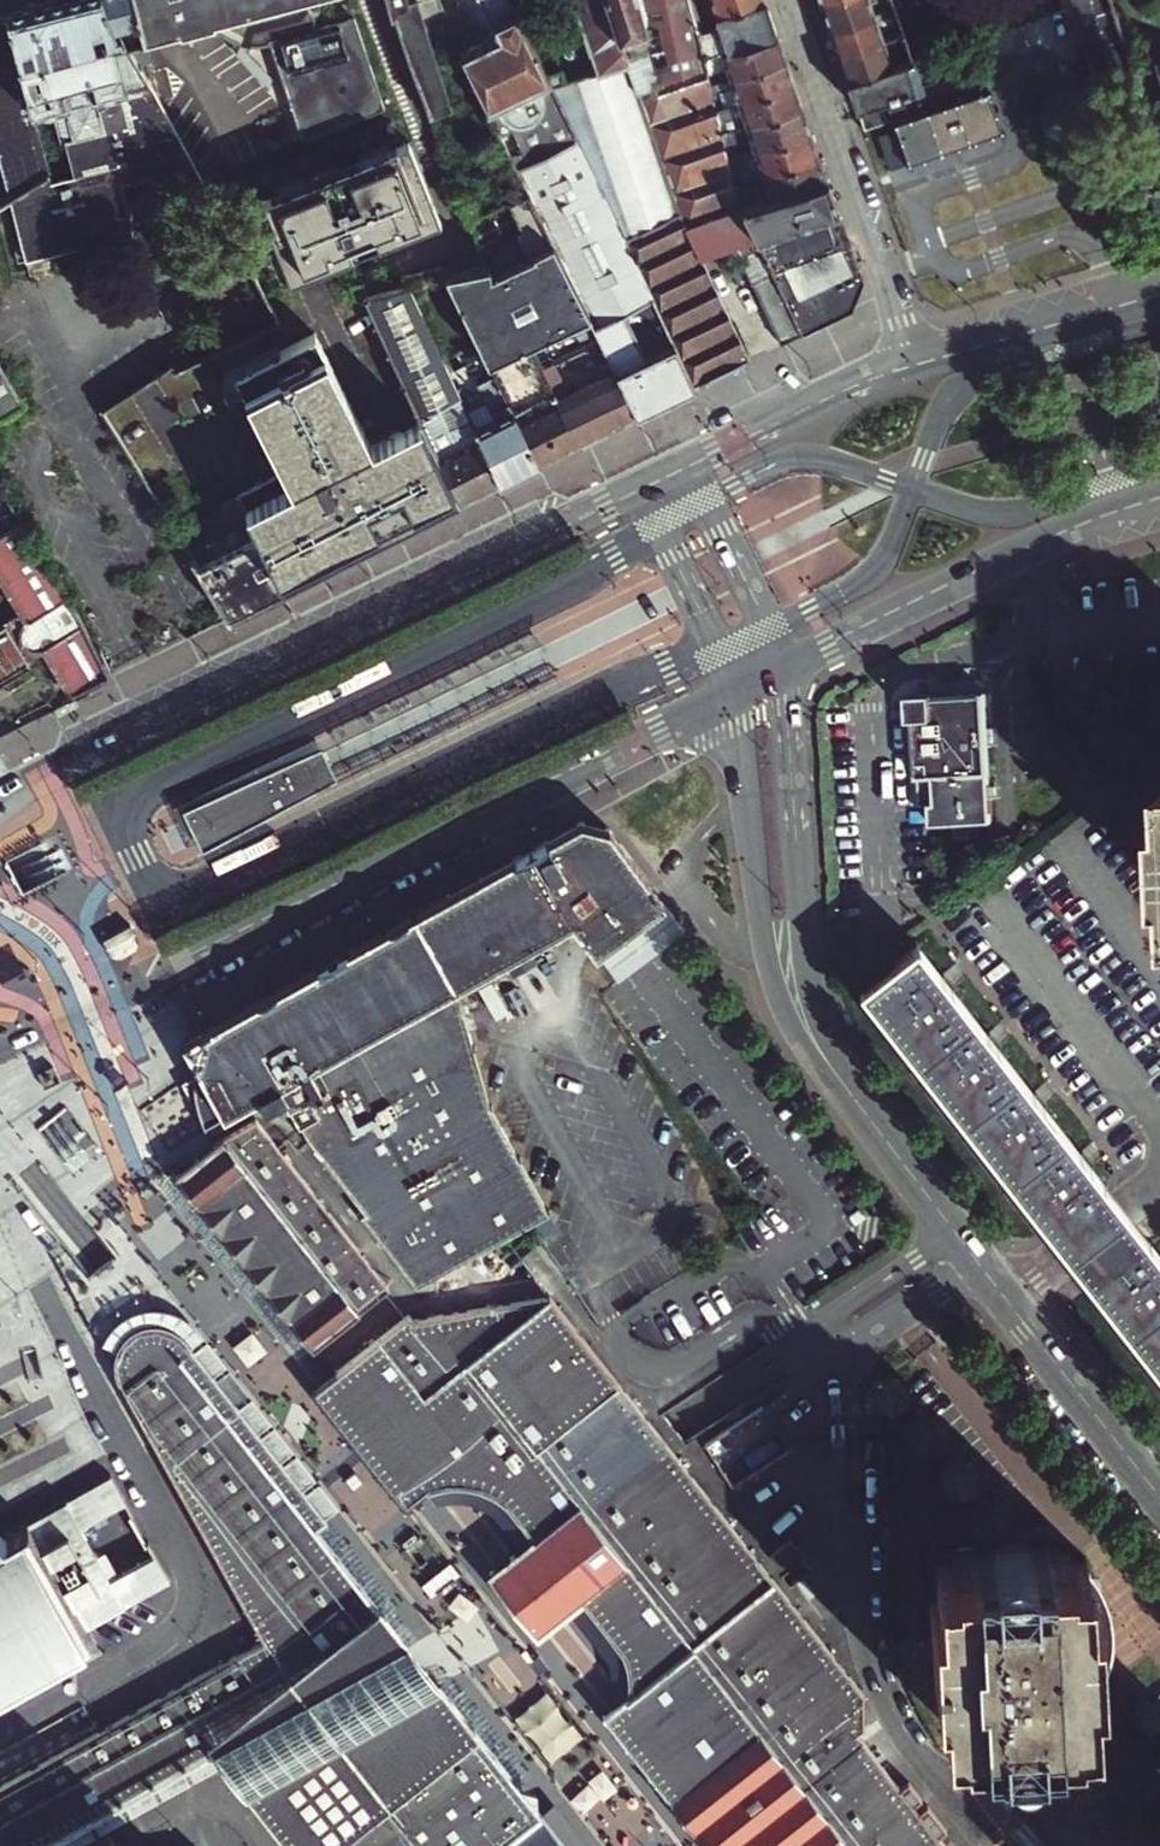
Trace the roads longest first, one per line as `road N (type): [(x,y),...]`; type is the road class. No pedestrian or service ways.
road 1 (primary): [(0,1044),(205,955),(732,695)]
road 2 (primary): [(642,484),(0,804)]
road 3 (residential): [(992,1845),(910,1743),(878,1677),(863,1602),(842,1323)]
road 4 (tertiary): [(854,1103),(819,1023),(806,960),(781,672)]
road 5 (tertiary): [(732,695),(769,972),(798,1038),(854,1103)]
road 6 (primary): [(781,672),(1075,530),(1159,501)]
road 7 (residential): [(791,0),(910,362)]
road 8 (residential): [(1159,1132),(990,911)]
road 9 (primary): [(1159,291),(910,362)]
road 10 (tertiary): [(854,1103),(1010,1306)]
road 11 (primary): [(910,362),(687,462)]
road 12 (tertiary): [(1010,1306),(1159,1492)]
road 13 (tertiary): [(642,484),(721,651),(732,695)]
road 14 (tertiary): [(781,672),(687,462)]
road 15 (residential): [(1159,1195),(1010,1306)]
road 16 (residential): [(264,1845),(228,1810),(191,1803),(106,1845)]

